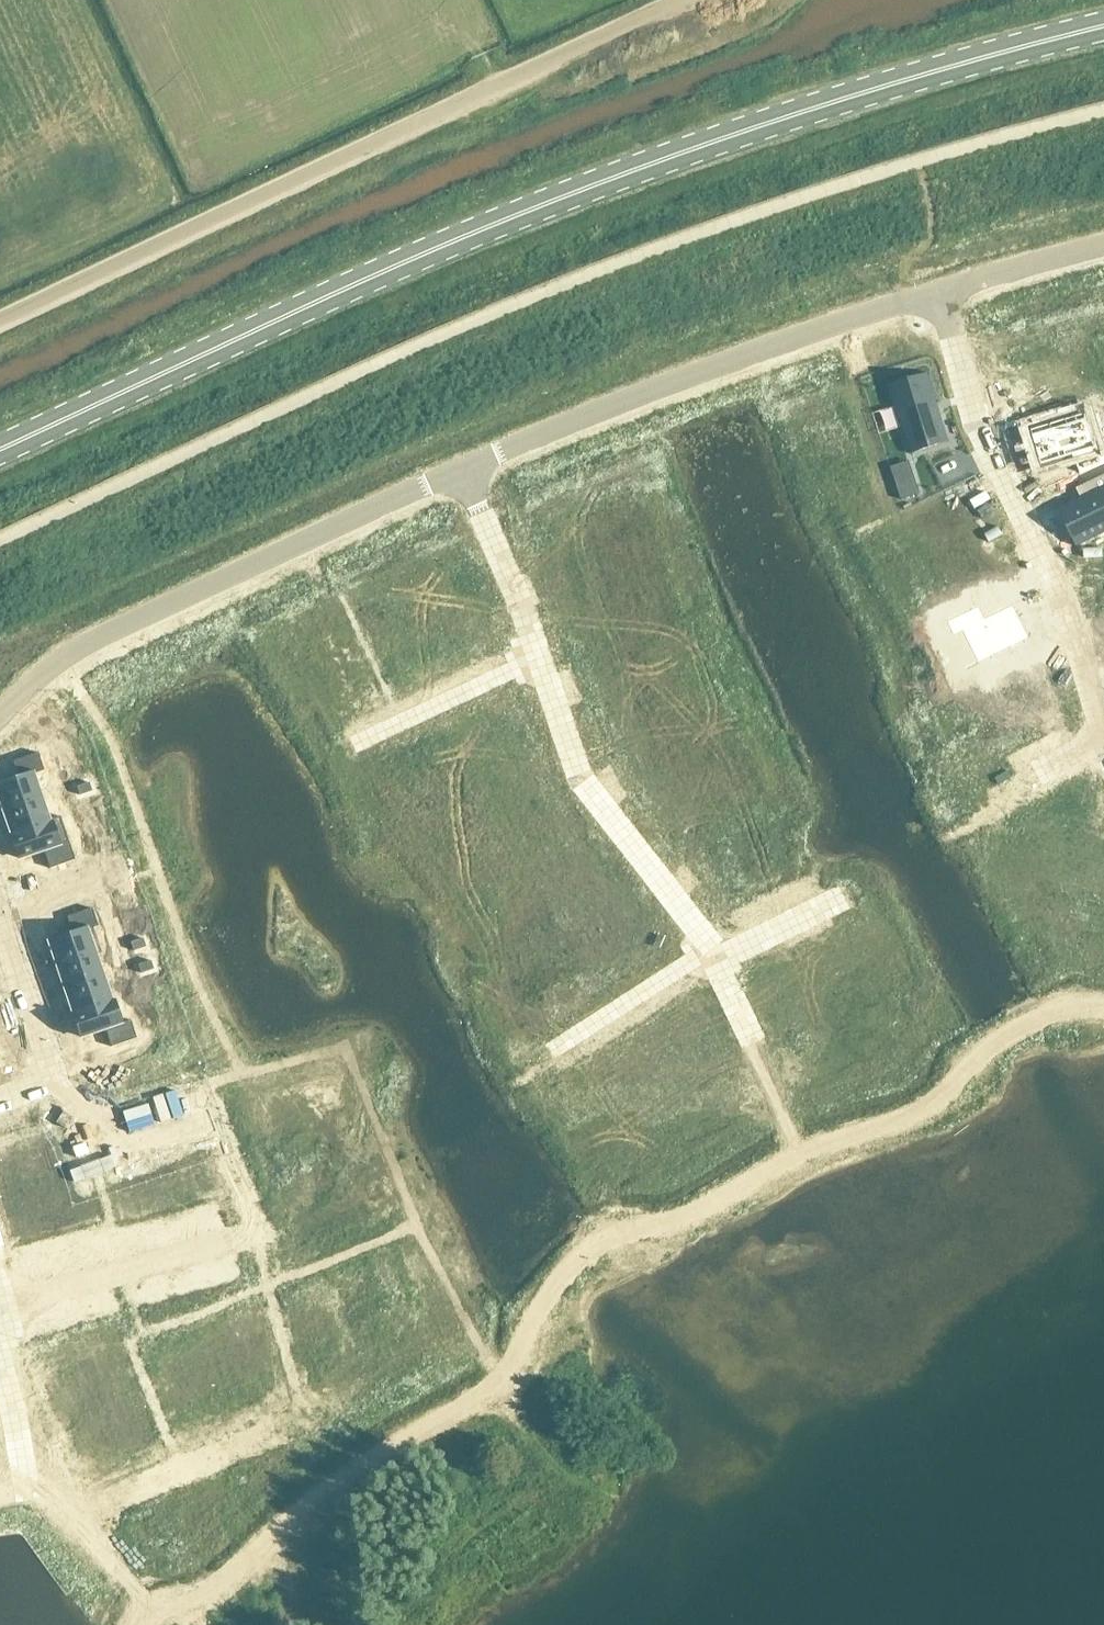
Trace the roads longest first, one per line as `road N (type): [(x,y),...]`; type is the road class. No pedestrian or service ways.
road 1 (primary): [(0,451),(481,231),(616,177),(901,81),(1103,27)]
road 2 (unclassified): [(0,320),(682,0)]
road 3 (residential): [(458,467),(87,642),(0,716)]
road 4 (residential): [(926,293),(458,467)]
road 5 (residential): [(1103,724),(1056,580),(926,293)]
road 6 (residential): [(8,1327),(257,1227),(202,1083)]
road 7 (residential): [(536,655),(600,792),(716,957)]
road 8 (residential): [(31,1491),(64,1521),(305,1418)]
road 9 (residential): [(523,1080),(716,957)]
road 10 (residential): [(0,1095),(53,1078),(1,925)]
road 11 (residential): [(458,467),(536,655)]
road 12 (residential): [(363,732),(536,655)]
road 13 (residential): [(1103,243),(926,293)]
road 14 (residential): [(964,822),(1103,736)]
road 15 (residential): [(0,1340),(31,1491)]
road 16 (residential): [(716,957),(843,895)]

